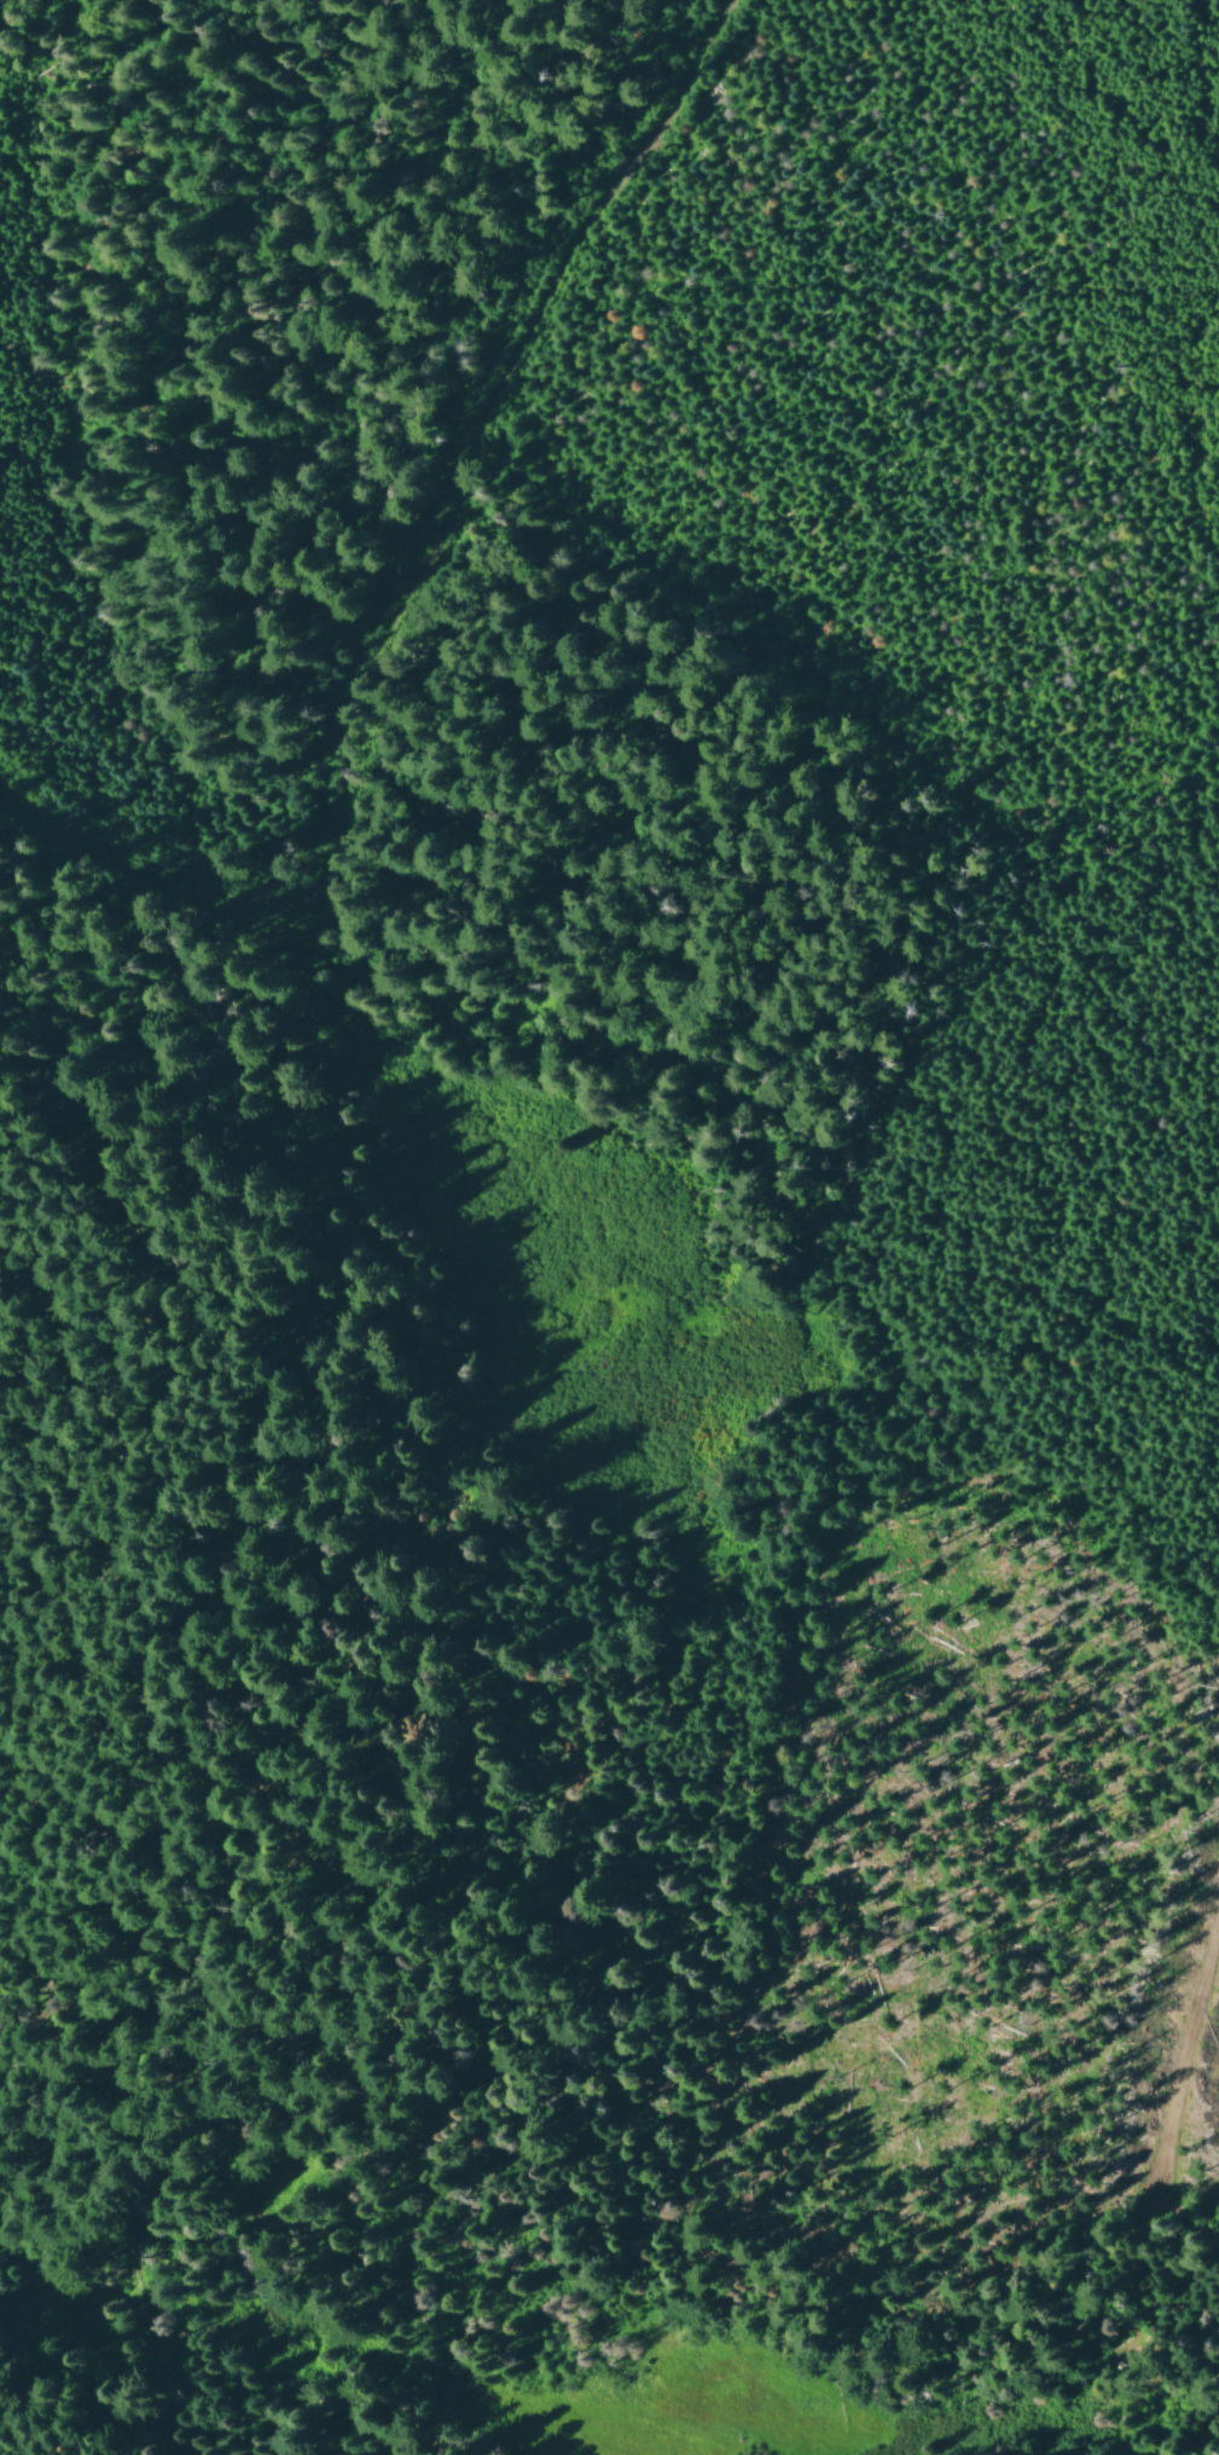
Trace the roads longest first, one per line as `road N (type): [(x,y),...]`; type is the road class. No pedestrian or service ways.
road 1 (track): [(0,788),(106,854),(199,895),(277,906),(315,884),(482,422),(565,262),(675,100),(723,0)]
road 2 (track): [(1218,1915),(1137,2309)]

